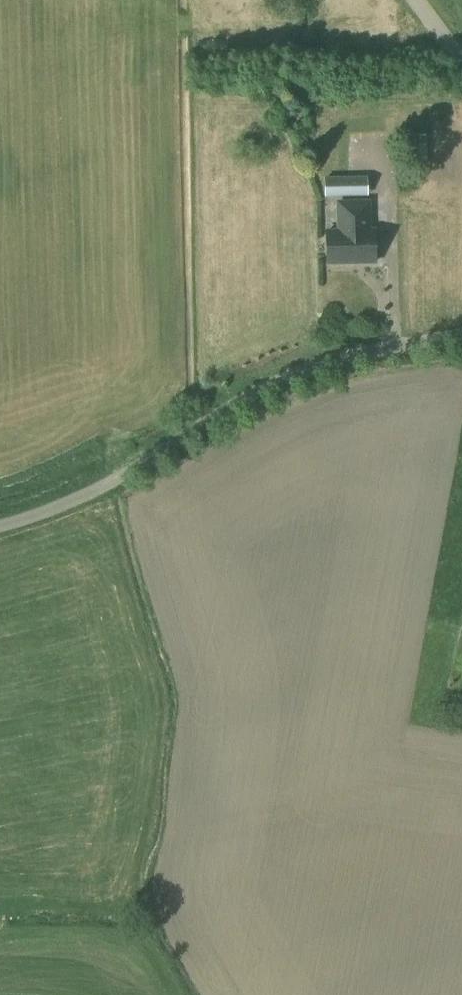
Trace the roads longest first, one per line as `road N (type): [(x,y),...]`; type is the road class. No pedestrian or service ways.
road 1 (unclassified): [(0,526),(69,504),(155,458),(249,391),(355,355),(461,334)]

